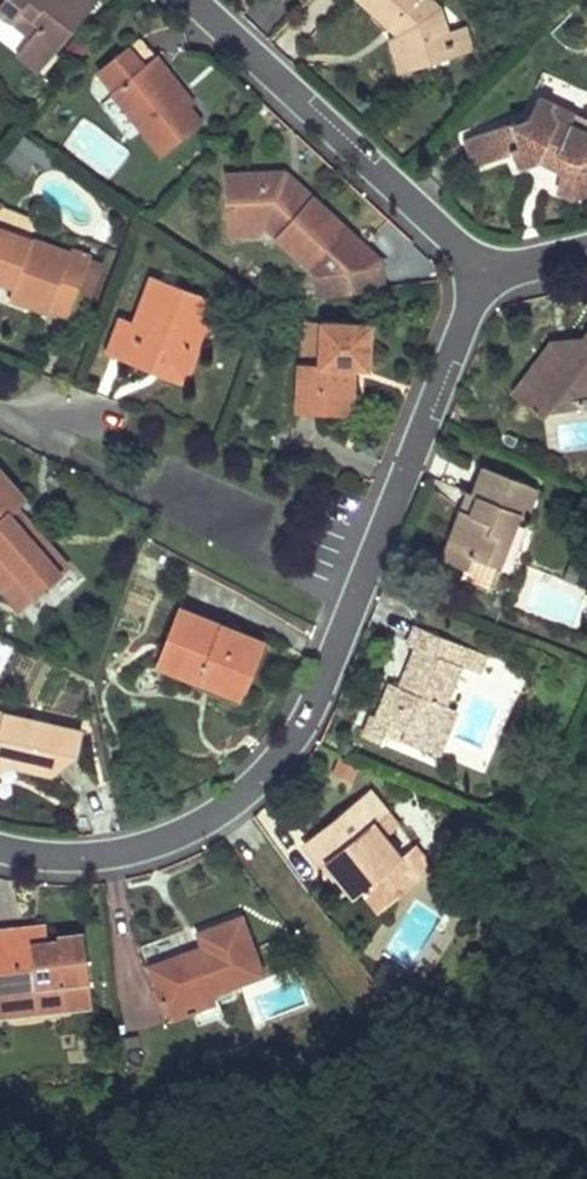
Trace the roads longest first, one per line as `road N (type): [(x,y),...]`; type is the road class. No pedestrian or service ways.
road 1 (residential): [(0,850),(80,859),(155,846),(225,812),(296,744),(471,310),(473,280)]
road 2 (residential): [(473,280),(450,238),(190,0)]
road 3 (track): [(225,812),(383,1025)]

